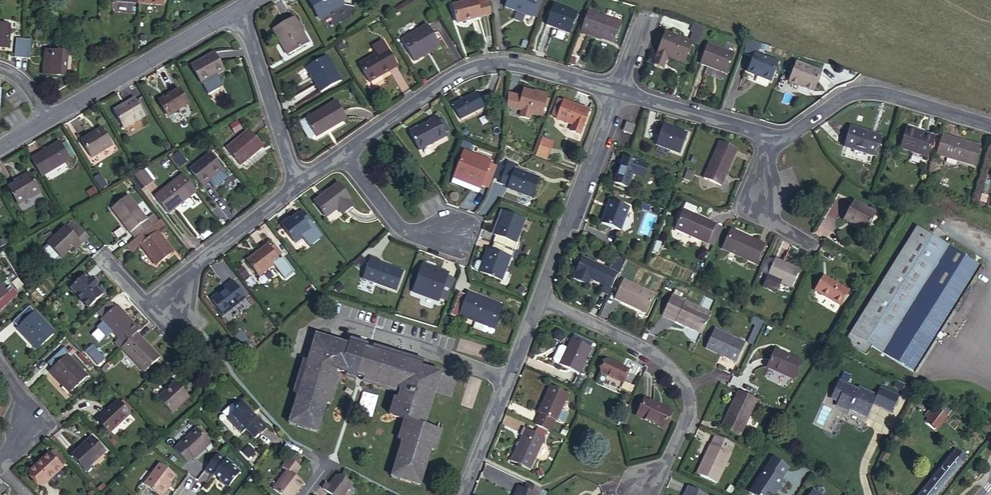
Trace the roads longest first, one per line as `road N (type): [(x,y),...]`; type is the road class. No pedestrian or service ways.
road 1 (residential): [(614,91),(504,61),(476,62),(341,152)]
road 2 (residential): [(540,299),(657,357),(685,386),(685,418),(650,488)]
road 3 (residential): [(297,181),(144,304),(100,255)]
road 4 (residential): [(779,136),(871,88),(990,124)]
road 5 (residential): [(614,91),(540,299)]
road 6 (residential): [(48,119),(233,11)]
road 7 (residential): [(540,299),(461,494)]
road 8 (residential): [(233,11),(297,181)]
road 9 (residential): [(614,91),(779,136)]
road 10 (residential): [(341,152),(399,226),(455,247)]
road 11 (residential): [(779,136),(749,208),(810,242)]

